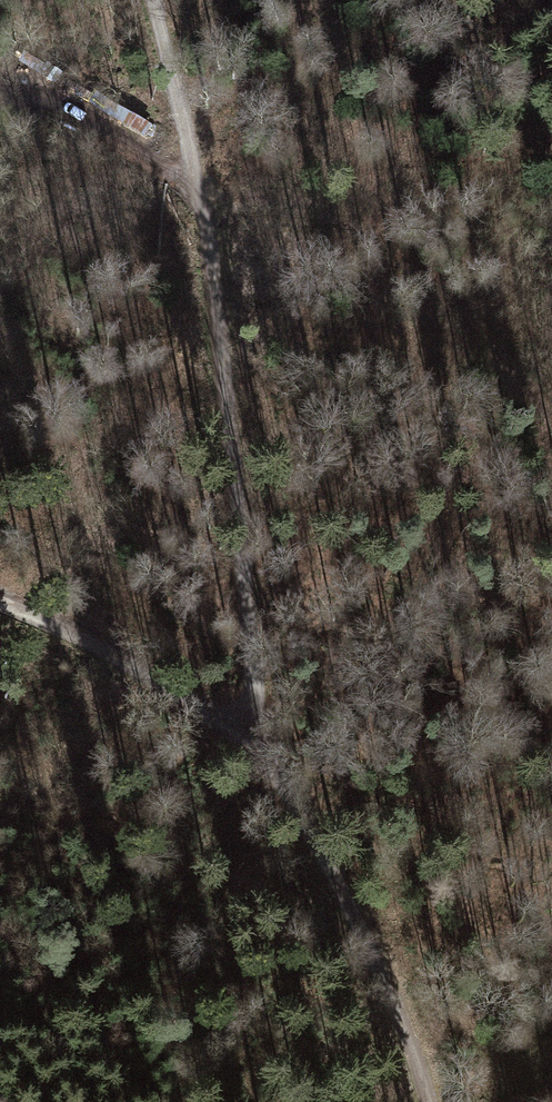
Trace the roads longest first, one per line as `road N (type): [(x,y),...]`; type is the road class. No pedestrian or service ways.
road 1 (track): [(151,0),(200,187),(253,736)]
road 2 (track): [(0,598),(45,613),(253,736)]
road 3 (track): [(200,187),(43,97)]

